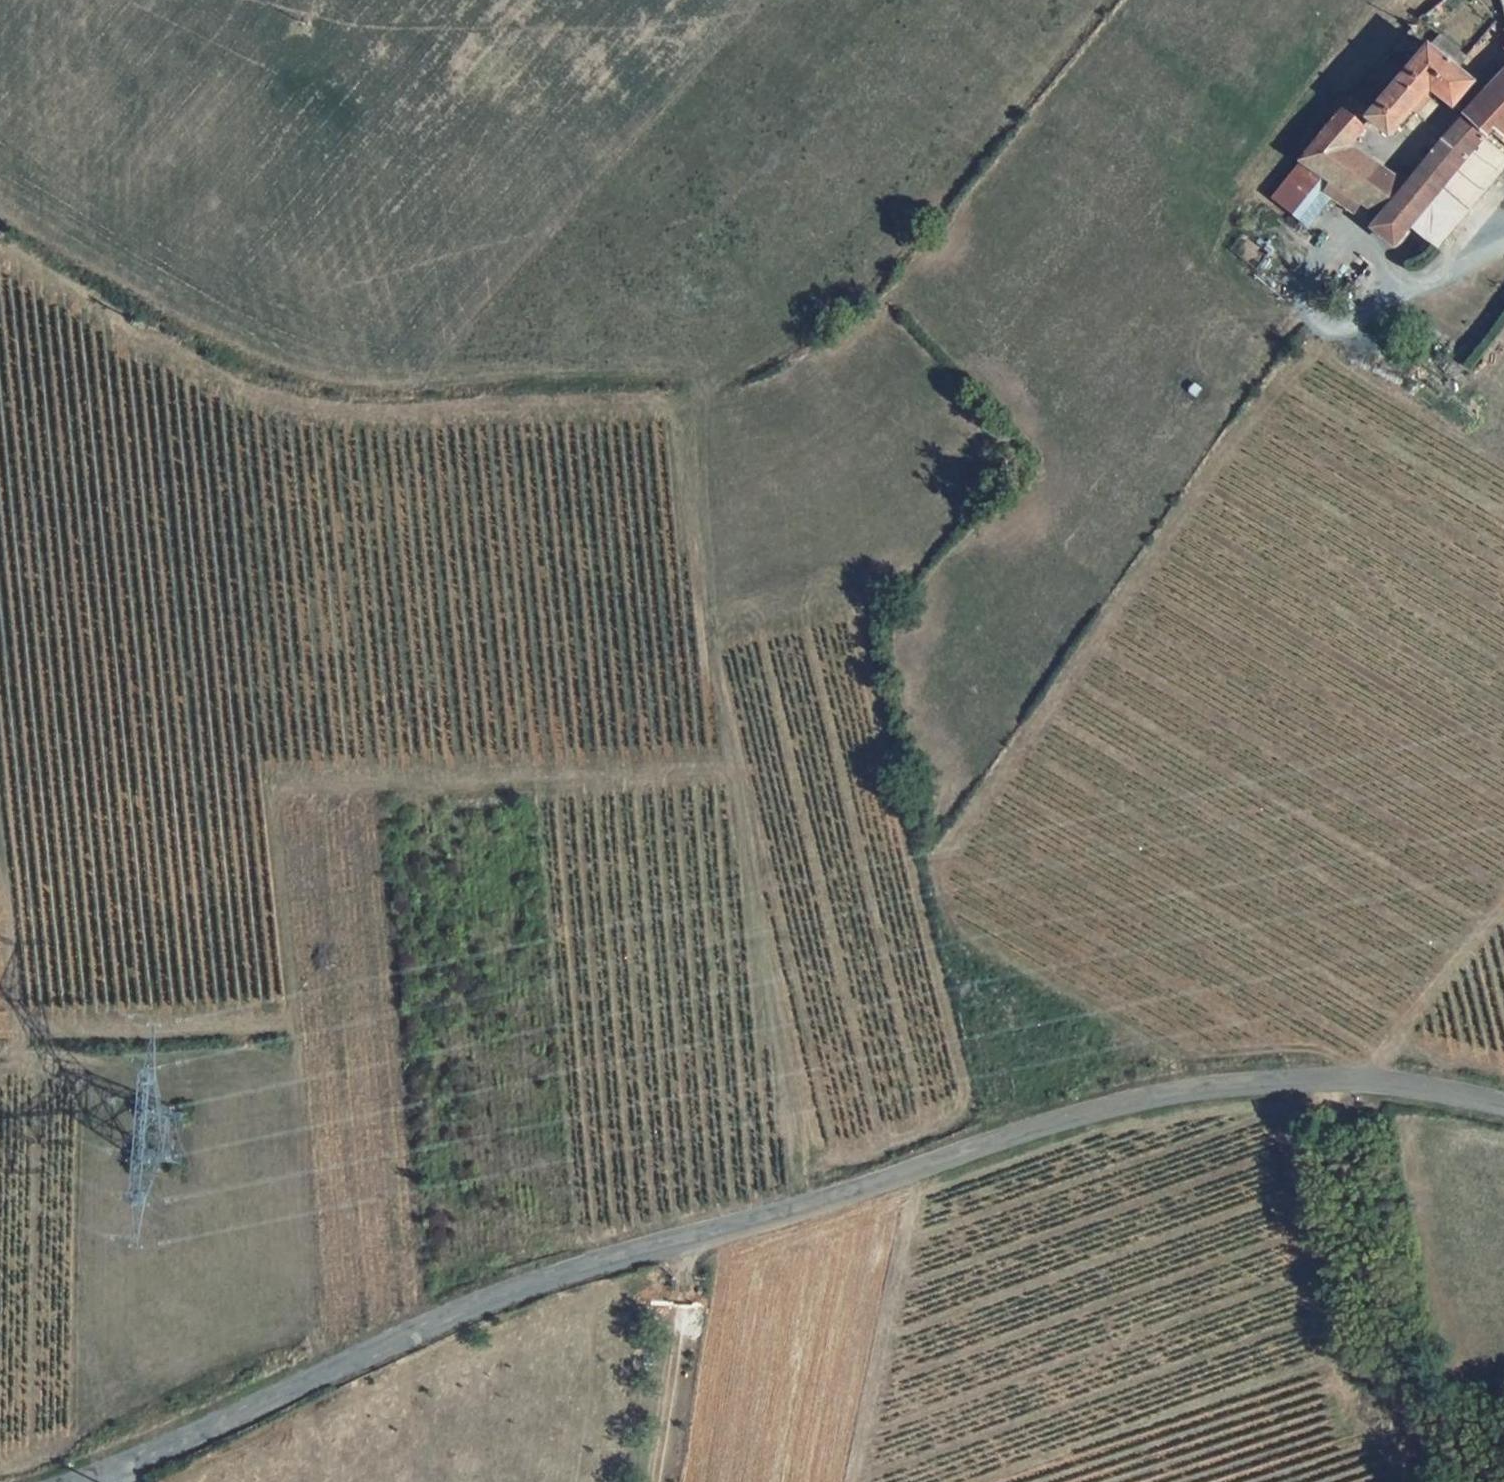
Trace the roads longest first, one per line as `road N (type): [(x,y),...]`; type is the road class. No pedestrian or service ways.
road 1 (unclassified): [(72,1481),(123,1468),(521,1278),(815,1201),(1000,1131),(1170,1084),(1253,1073),(1414,1086),(1503,1105)]
road 2 (track): [(1412,1481),(1402,1324),(1337,1128),(1357,1081),(1503,905)]

